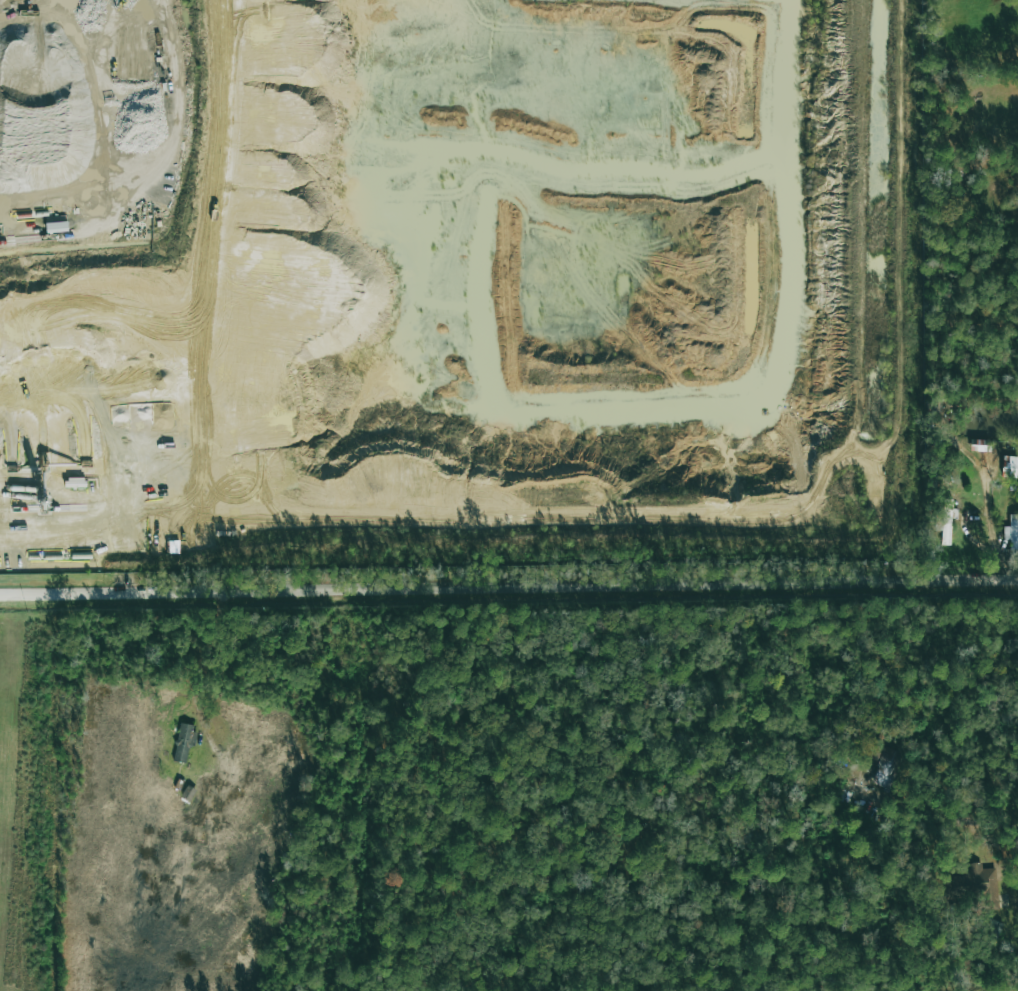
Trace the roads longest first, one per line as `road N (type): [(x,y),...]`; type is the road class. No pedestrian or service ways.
road 1 (residential): [(0,595),(1017,580)]

